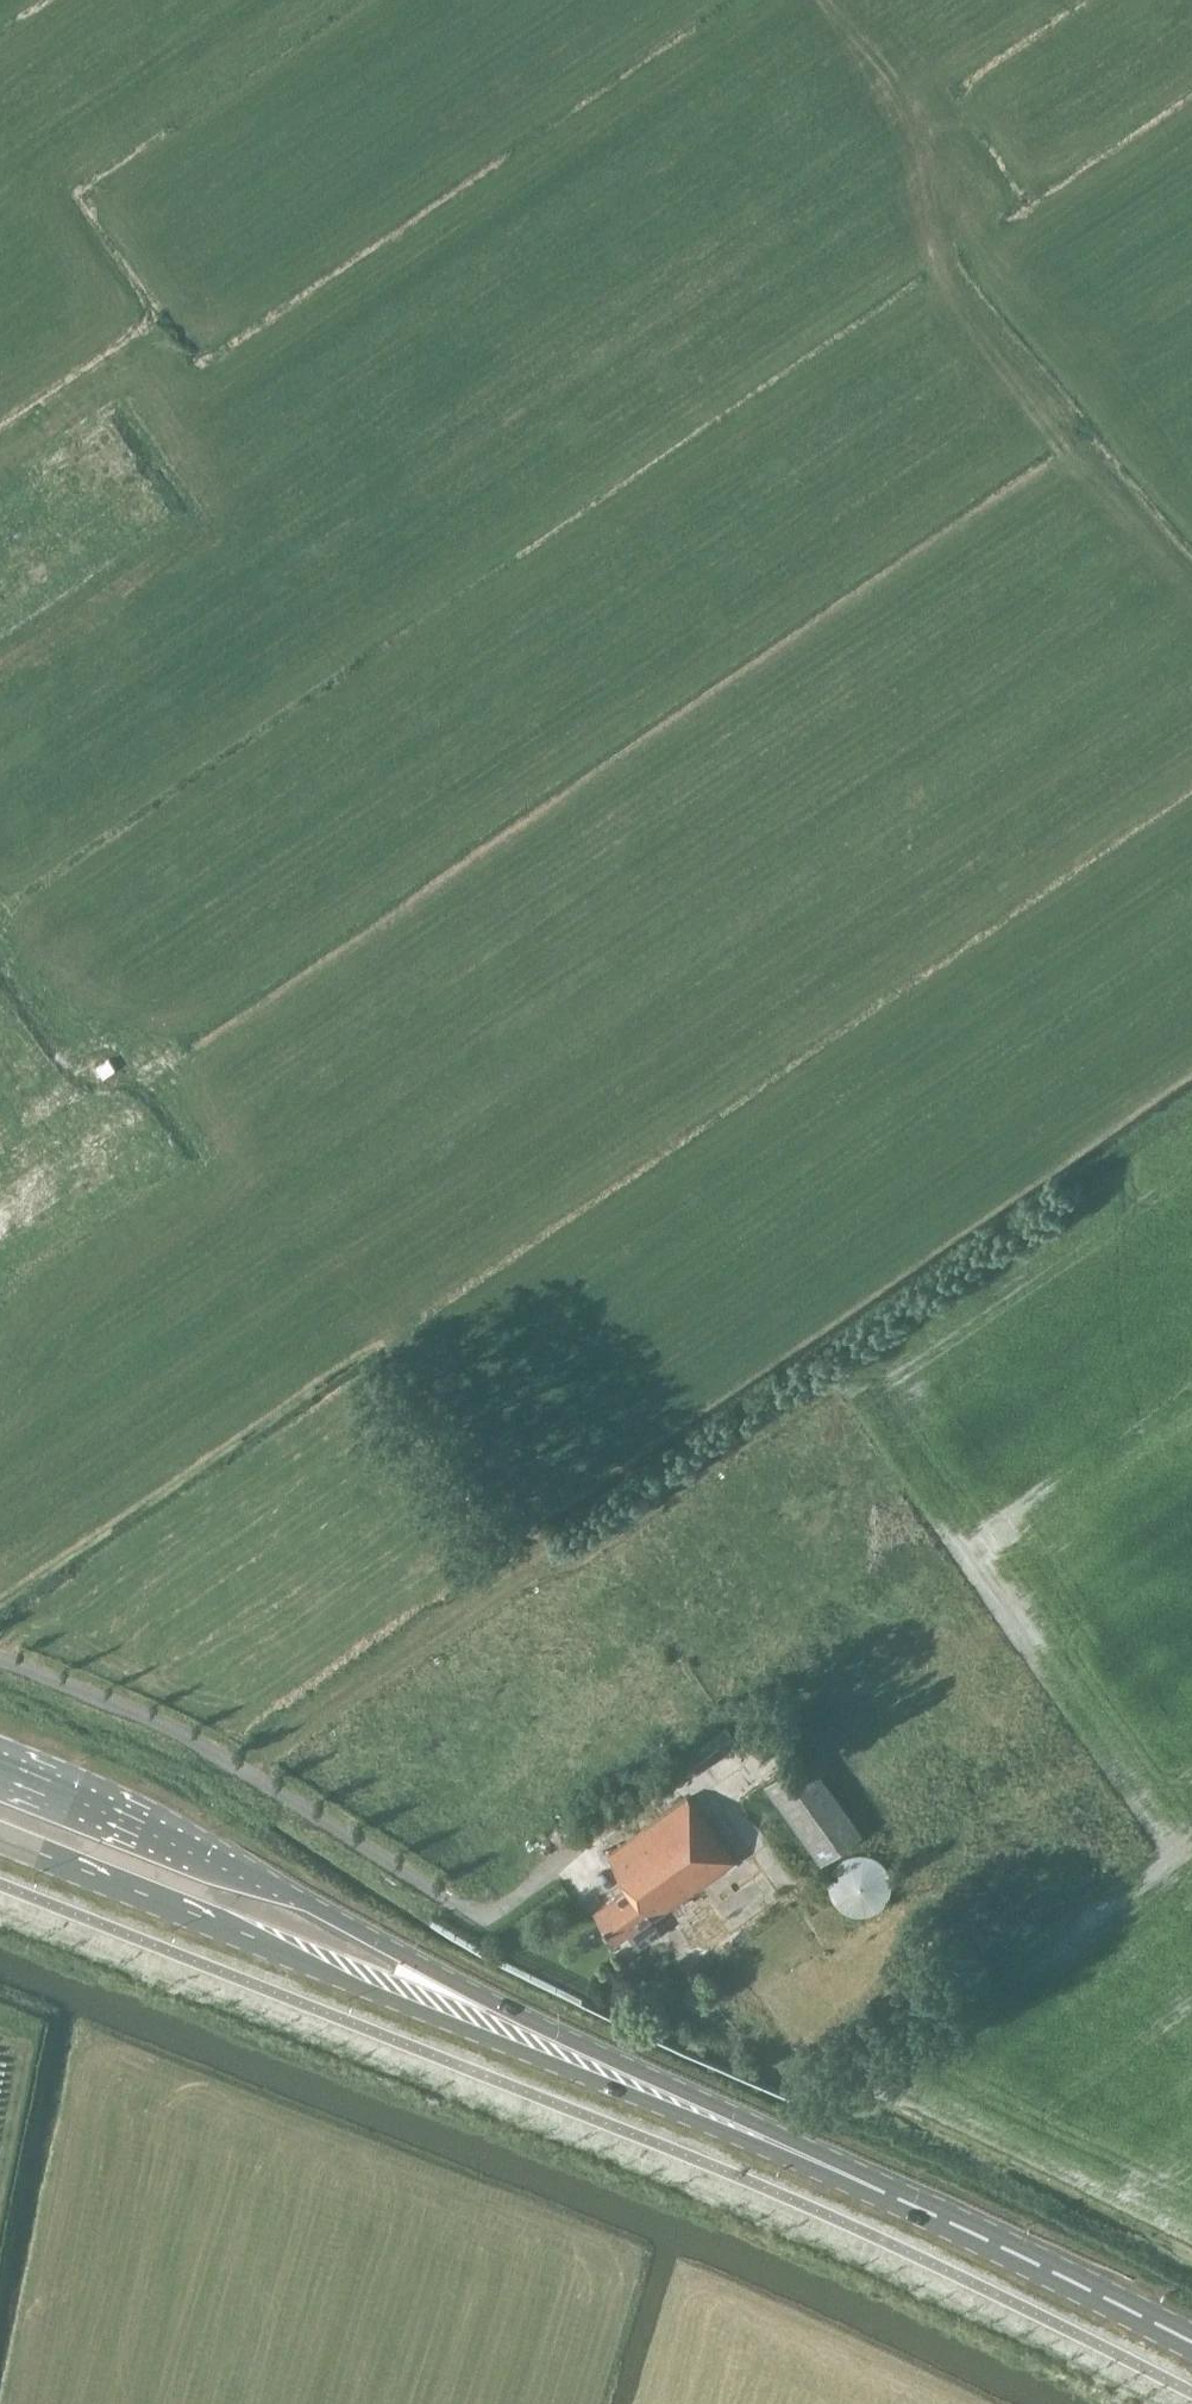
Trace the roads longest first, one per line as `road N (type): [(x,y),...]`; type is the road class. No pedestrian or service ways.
road 1 (track): [(1191,602),(1031,417),(932,260),(898,118),(822,0)]
road 2 (primary): [(592,2070),(402,1958),(204,1858),(0,1772)]
road 3 (primary): [(1191,2344),(946,2220),(592,2070)]
road 4 (primary): [(0,1841),(592,2070)]
road 5 (unclassified): [(0,1660),(234,1763),(443,1897)]
road 6 (unclassified): [(0,578),(155,471)]
road 7 (unclassified): [(0,1062),(66,1162)]

